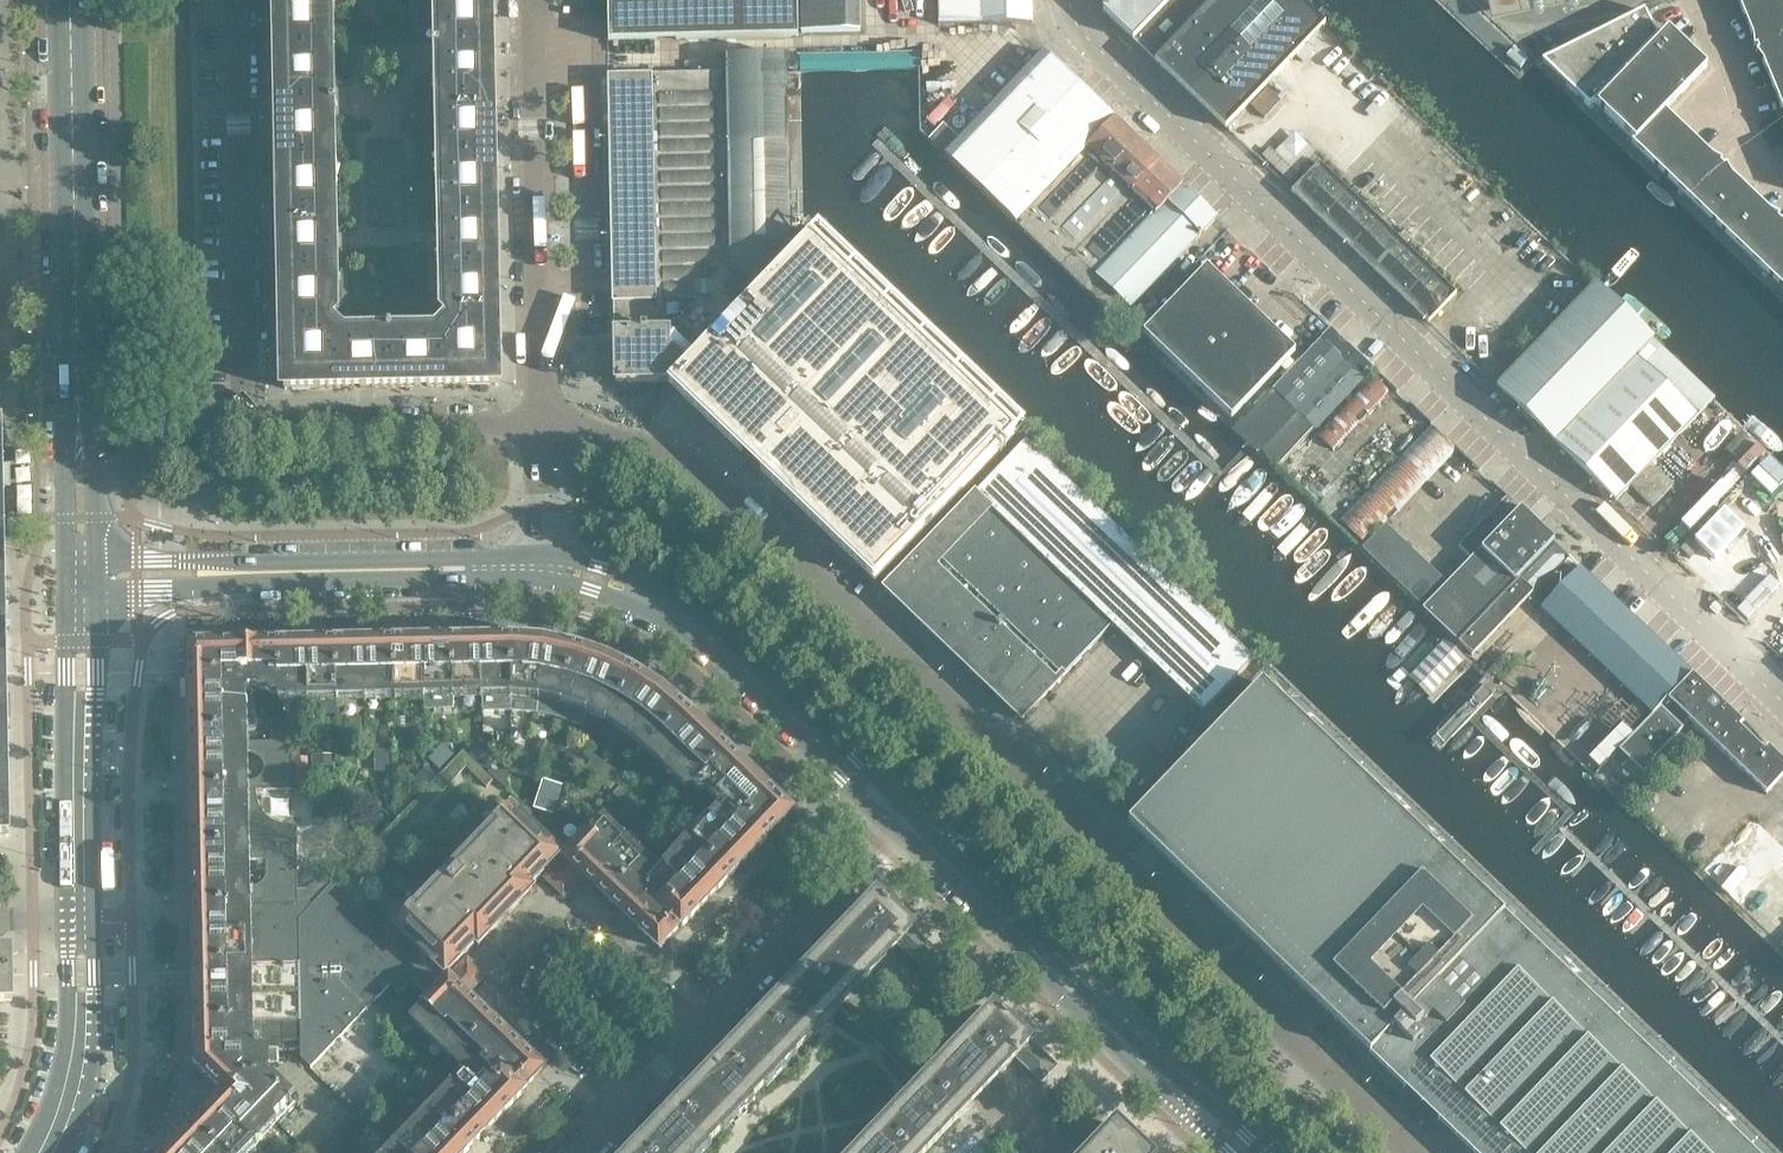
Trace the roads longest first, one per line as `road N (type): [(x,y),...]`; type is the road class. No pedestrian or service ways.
road 1 (unclassified): [(1417,1152),(762,530),(645,450),(541,420)]
road 2 (unclassified): [(1782,699),(1090,41),(1072,0)]
road 3 (residential): [(541,420),(270,424),(246,413),(236,0)]
road 4 (secondary): [(80,575),(69,0)]
road 5 (tertiary): [(1253,1152),(895,820)]
road 6 (tertiary): [(895,820),(701,626),(627,585),(536,566)]
road 7 (tertiary): [(536,566),(136,574)]
road 8 (residential): [(616,1101),(527,1016),(514,989),(519,959),(548,933),(586,936),(689,1026)]
road 9 (secondary): [(80,915),(80,575)]
road 10 (residential): [(1042,1145),(801,911)]
road 11 (unclassified): [(540,288),(582,283),(580,94),(538,74)]
road 12 (unclassified): [(540,288),(538,74)]
road 13 (secondary): [(70,1091),(78,1059),(80,915)]
road 14 (residential): [(689,1026),(801,911)]
road 15 (unclassified): [(536,566),(541,420)]
road 16 (unclassified): [(541,420),(540,288)]
road 17 (residential): [(801,911),(895,820)]

